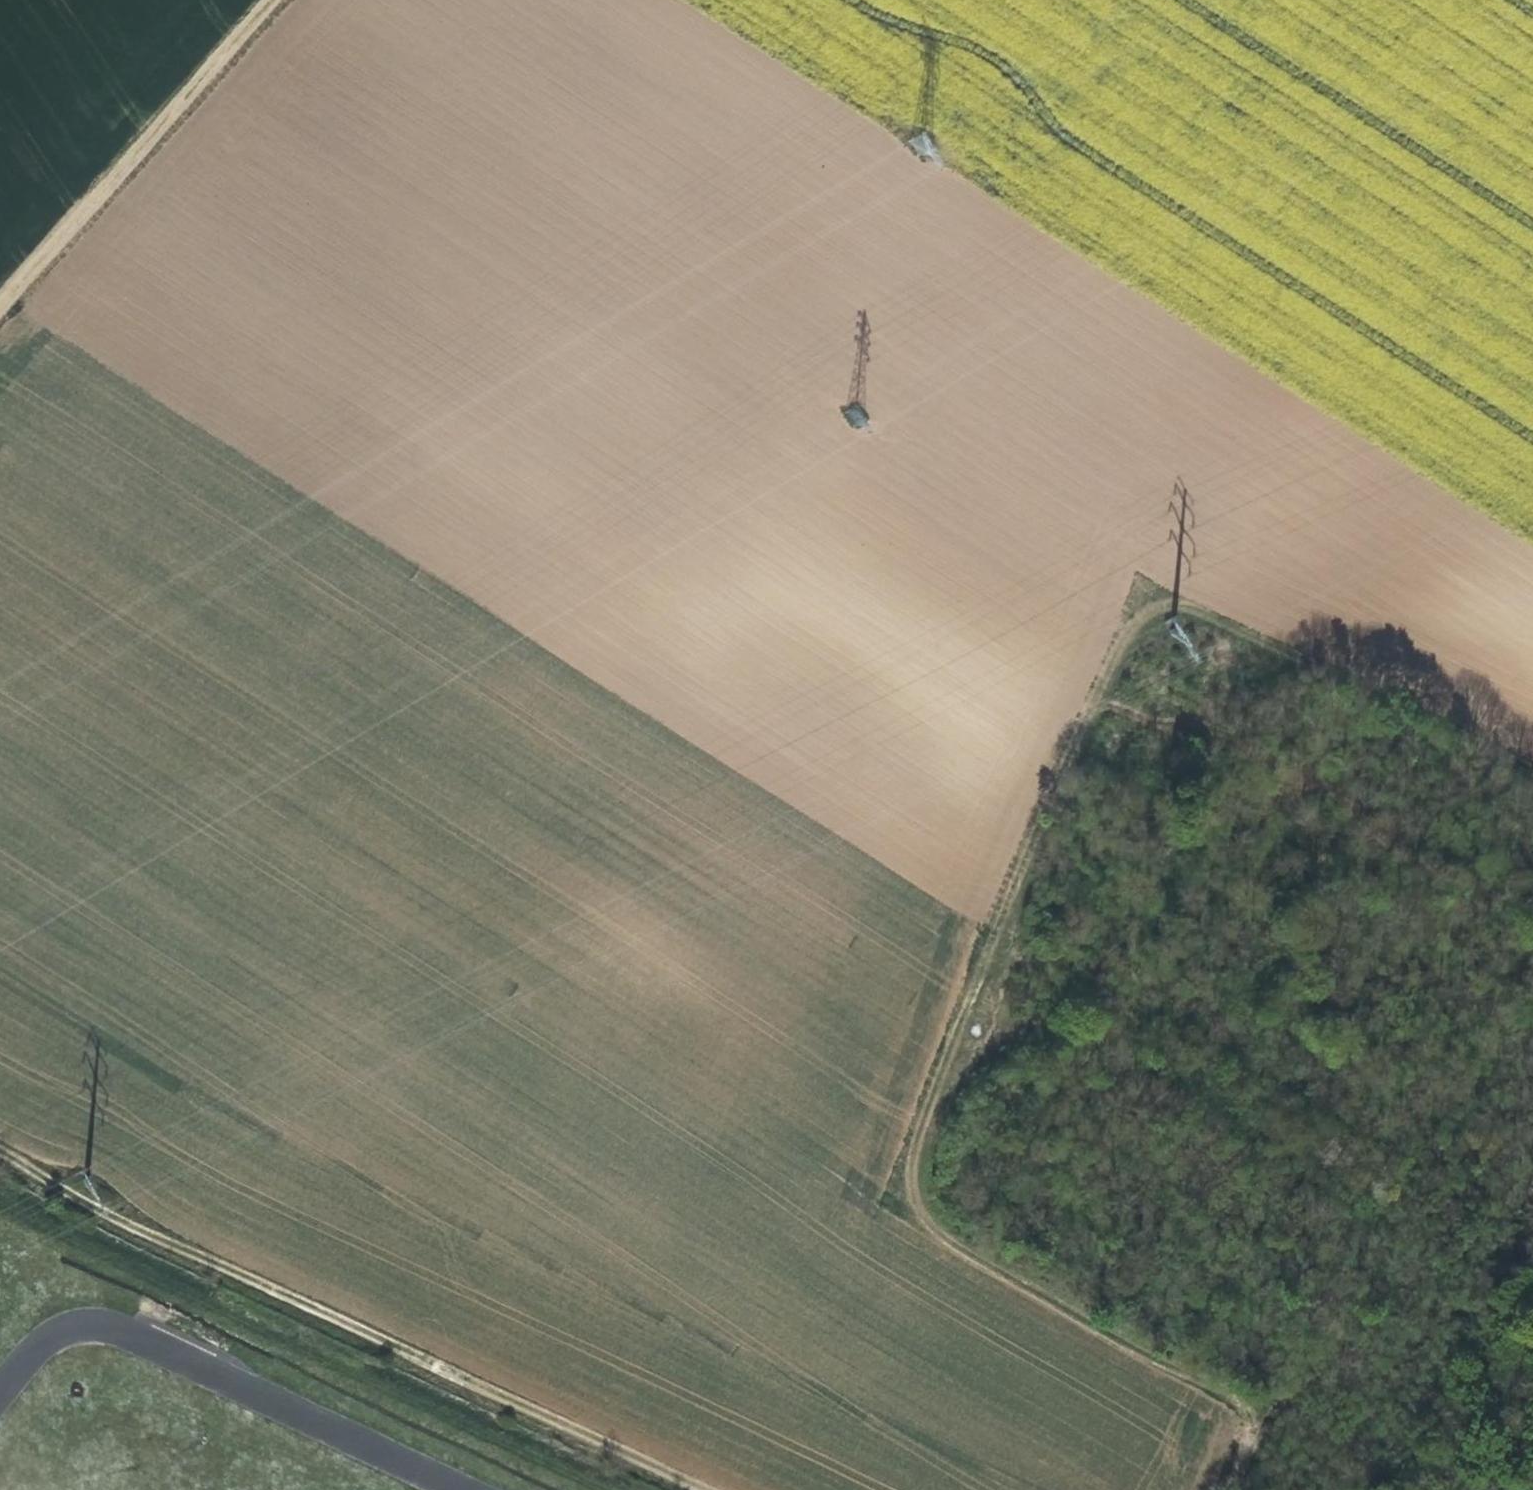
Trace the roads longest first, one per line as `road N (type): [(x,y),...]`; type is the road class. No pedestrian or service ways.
road 1 (track): [(1532,774),(1190,614),(1155,614),(1122,638),(937,1061),(911,1139),(912,1188),(932,1215),(1250,1396),(1250,1429),(1226,1489)]
road 2 (track): [(689,1489),(133,1224),(0,1144)]
road 3 (track): [(0,309),(273,0)]

